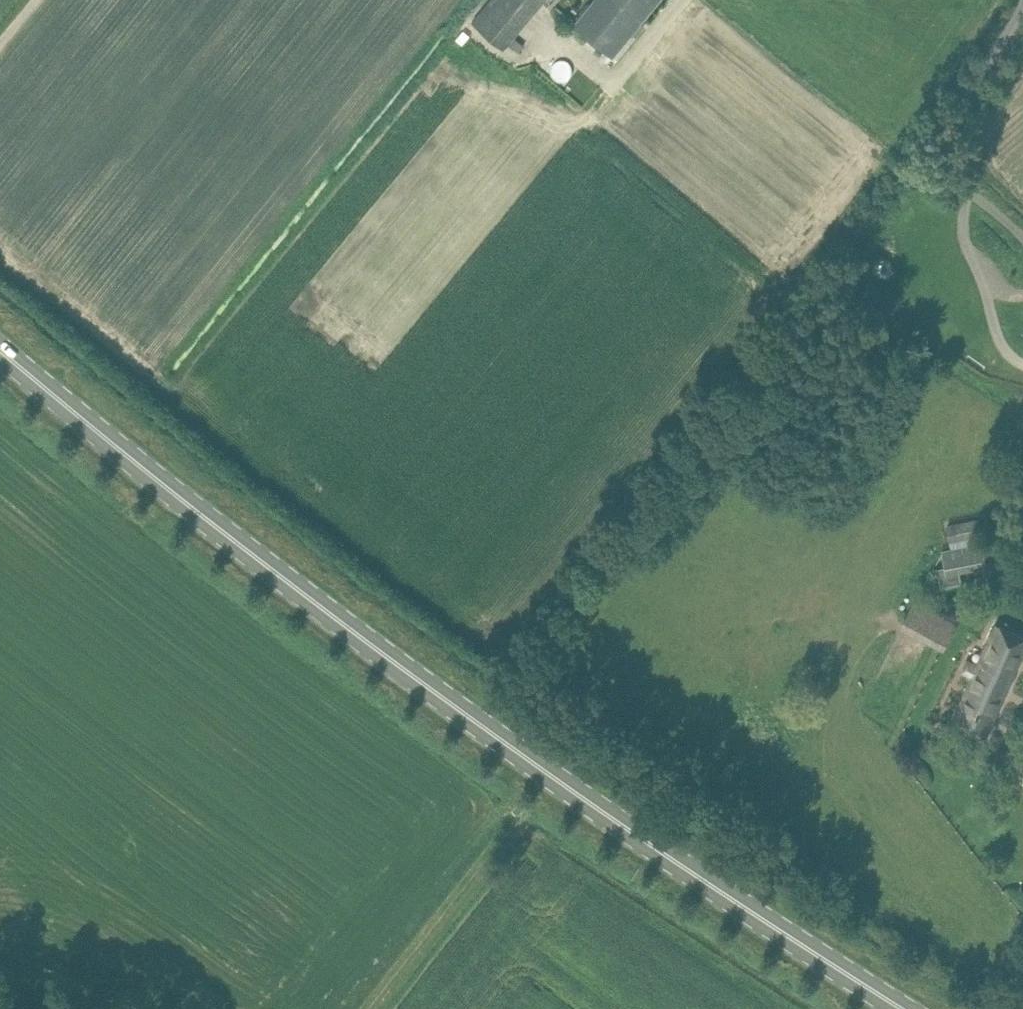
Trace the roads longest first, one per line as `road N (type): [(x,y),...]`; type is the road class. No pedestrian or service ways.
road 1 (secondary): [(899,1008),(484,731),(0,353)]

